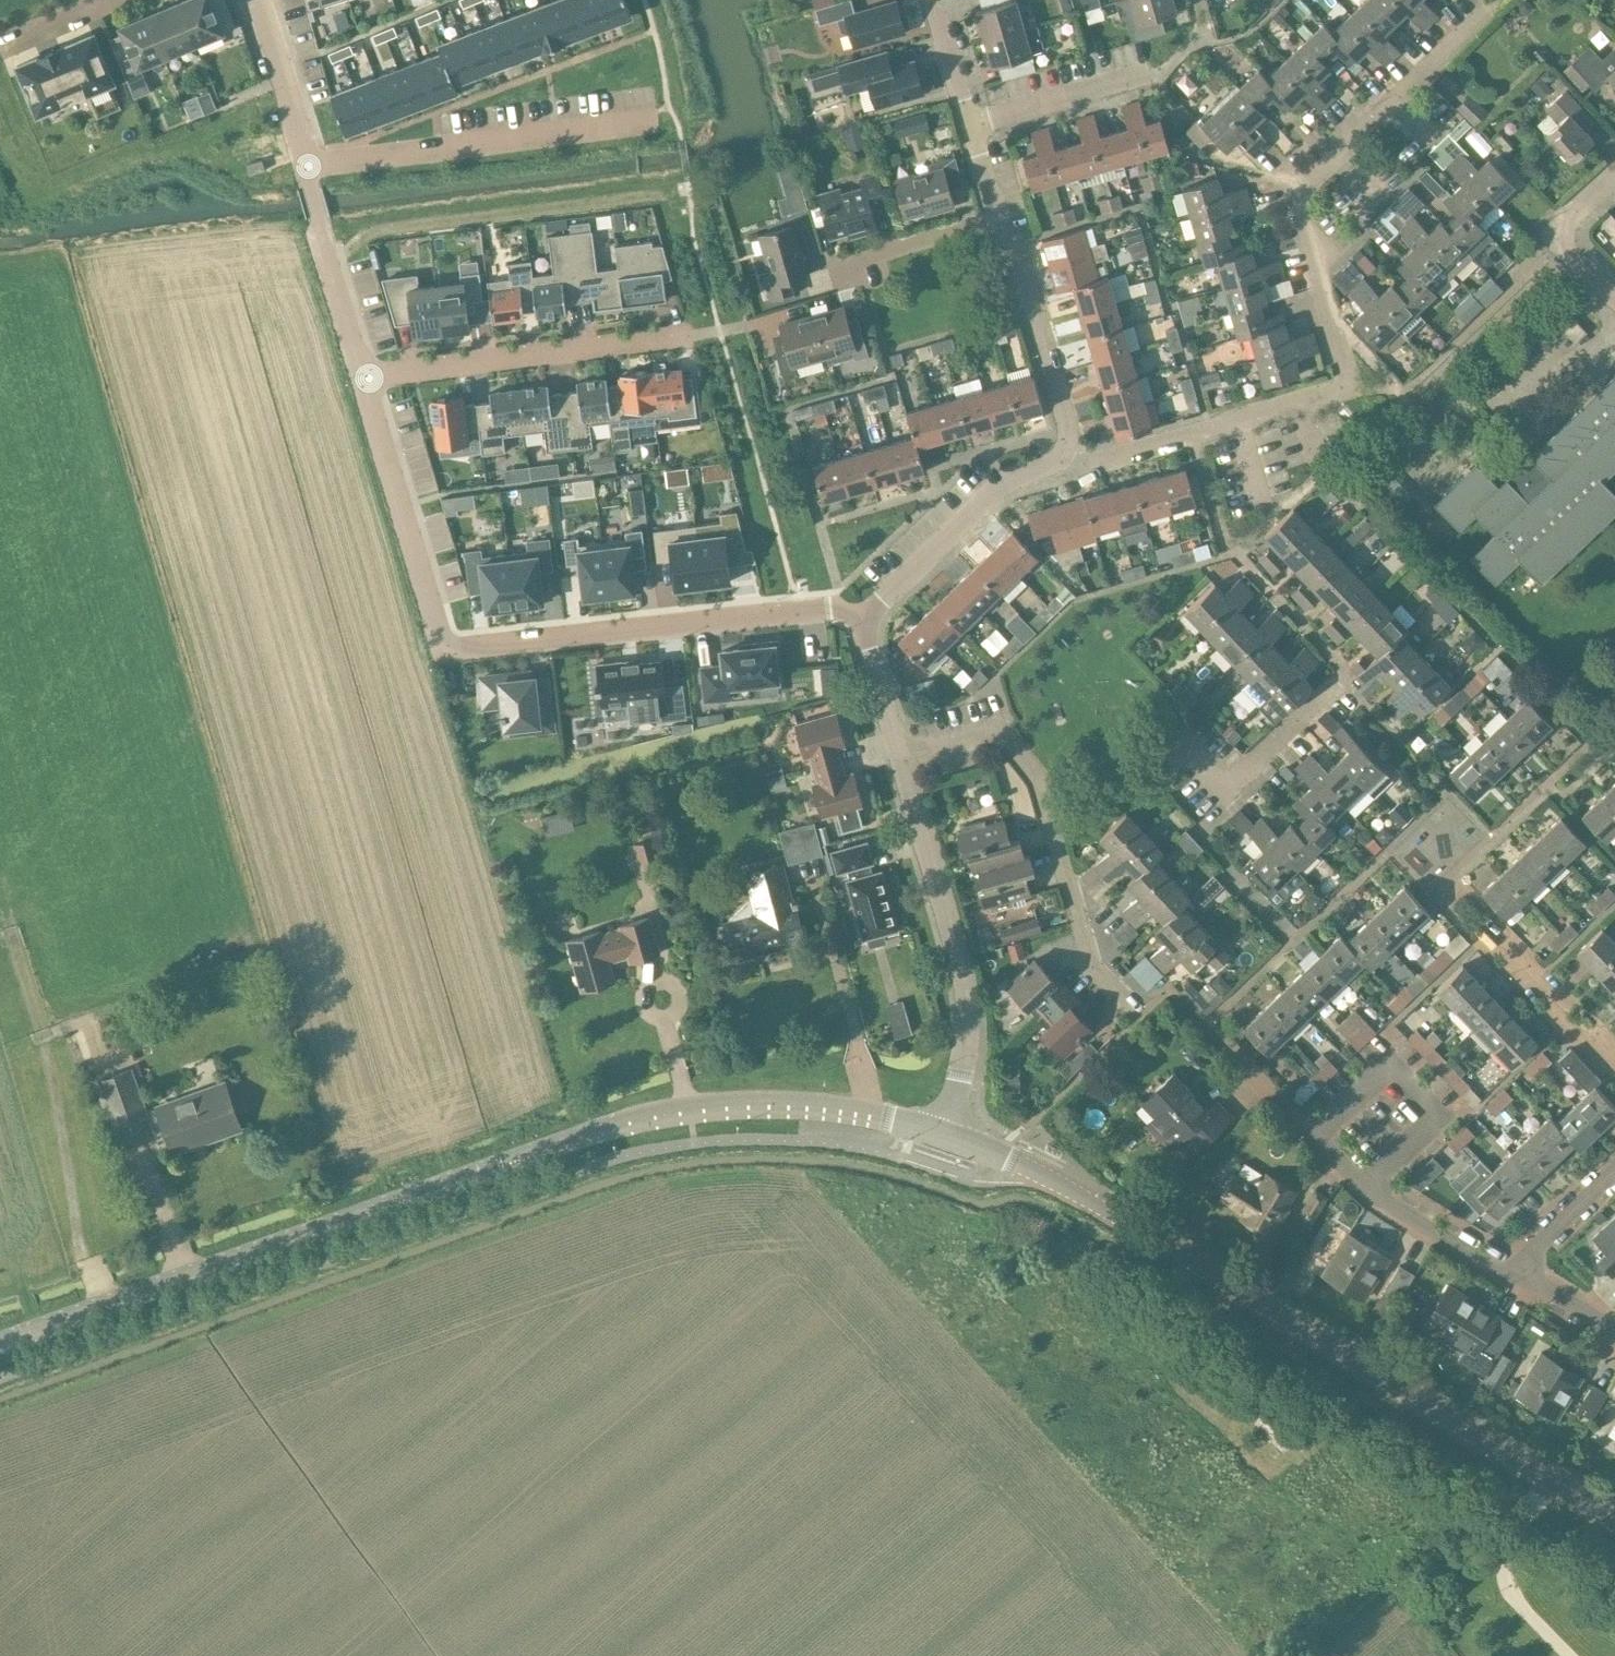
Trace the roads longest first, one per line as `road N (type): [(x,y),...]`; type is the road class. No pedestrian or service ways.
road 1 (tertiary): [(0,1344),(648,1117),(815,1106),(949,1135)]
road 2 (tertiary): [(1614,1524),(1112,1212),(949,1135)]
road 3 (residential): [(862,623),(843,610),(821,609),(465,643),(435,619),(366,378)]
road 4 (residential): [(1048,809),(1162,779),(1189,752),(1227,788),(1345,671),(1221,543),(1192,430)]
road 5 (residential): [(1192,430),(1343,388),(1302,190),(1489,12)]
road 6 (residential): [(949,1135),(970,1003),(901,753)]
road 7 (residential): [(366,378),(747,323)]
road 8 (residential): [(308,168),(642,123)]
road 9 (residential): [(862,623),(1007,479),(1064,450)]
road 10 (residential): [(1520,1277),(1365,1188),(1315,1136)]
road 11 (residential): [(1064,450),(1068,427),(998,217)]
road 12 (residential): [(1140,1016),(1089,957),(1048,809)]
road 13 (residential): [(366,378),(308,168)]
road 14 (track): [(1571,1655),(1525,1610),(1508,1576),(1511,1544),(1547,1483)]
road 15 (residential): [(1048,809),(1042,784),(1003,738),(977,734),(901,753)]
road 16 (residential): [(971,126),(1149,75)]
road 17 (residential): [(1614,1065),(1486,932)]
road 18 (residential): [(1614,174),(1550,232),(1614,295)]
road 19 (residential): [(308,168),(258,0)]
road 20 (residential): [(832,267),(998,217)]
road 21 (residential): [(1520,1277),(1528,1255),(1614,1172)]
road 22 (residential): [(901,753),(862,623)]
road 23 (residential): [(1064,450),(1078,460),(1192,430)]
road 24 (residential): [(971,126),(934,0)]

